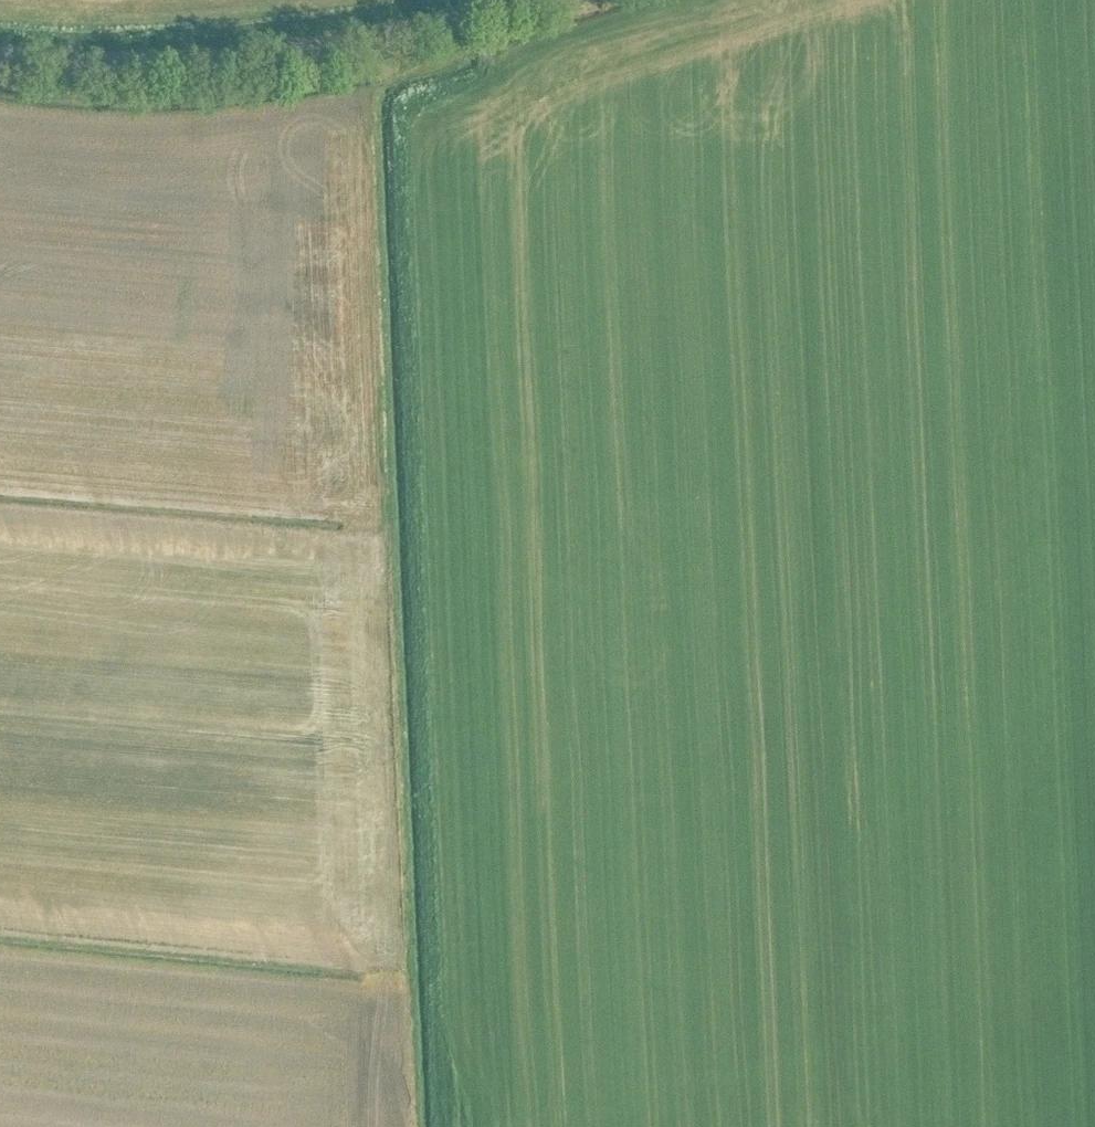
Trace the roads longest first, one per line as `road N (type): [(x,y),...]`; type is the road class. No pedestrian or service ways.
road 1 (tertiary): [(0,59),(132,66),(246,60),(352,44),(525,0)]

